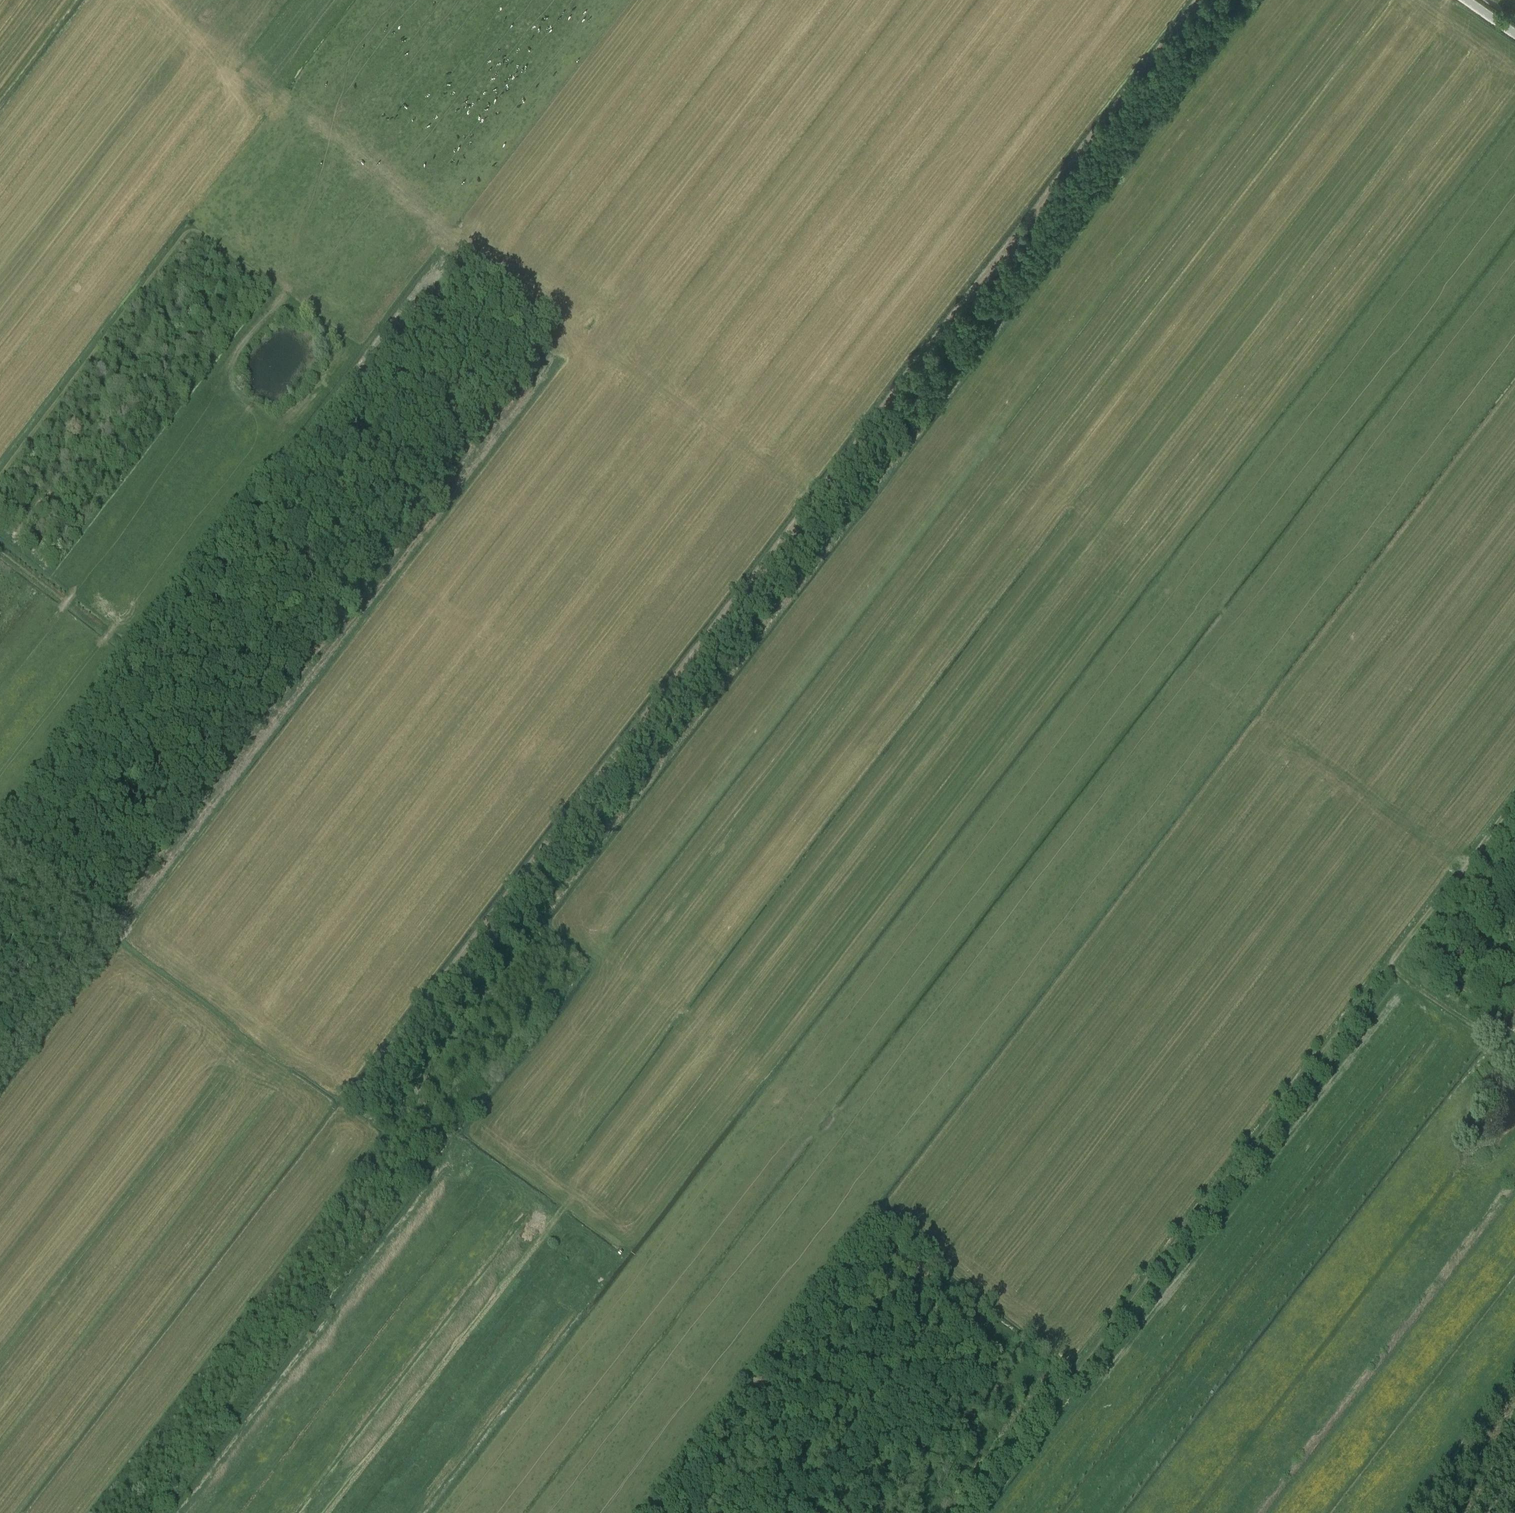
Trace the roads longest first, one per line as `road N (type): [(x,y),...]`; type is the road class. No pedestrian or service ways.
road 1 (track): [(1387,965),(969,1512)]
road 2 (track): [(285,281),(188,435),(0,684)]
road 3 (track): [(0,477),(186,233),(197,231),(281,292)]
road 4 (track): [(565,1206),(327,1512)]
road 5 (track): [(1514,800),(1387,965)]
road 6 (track): [(1387,965),(1494,1039)]

